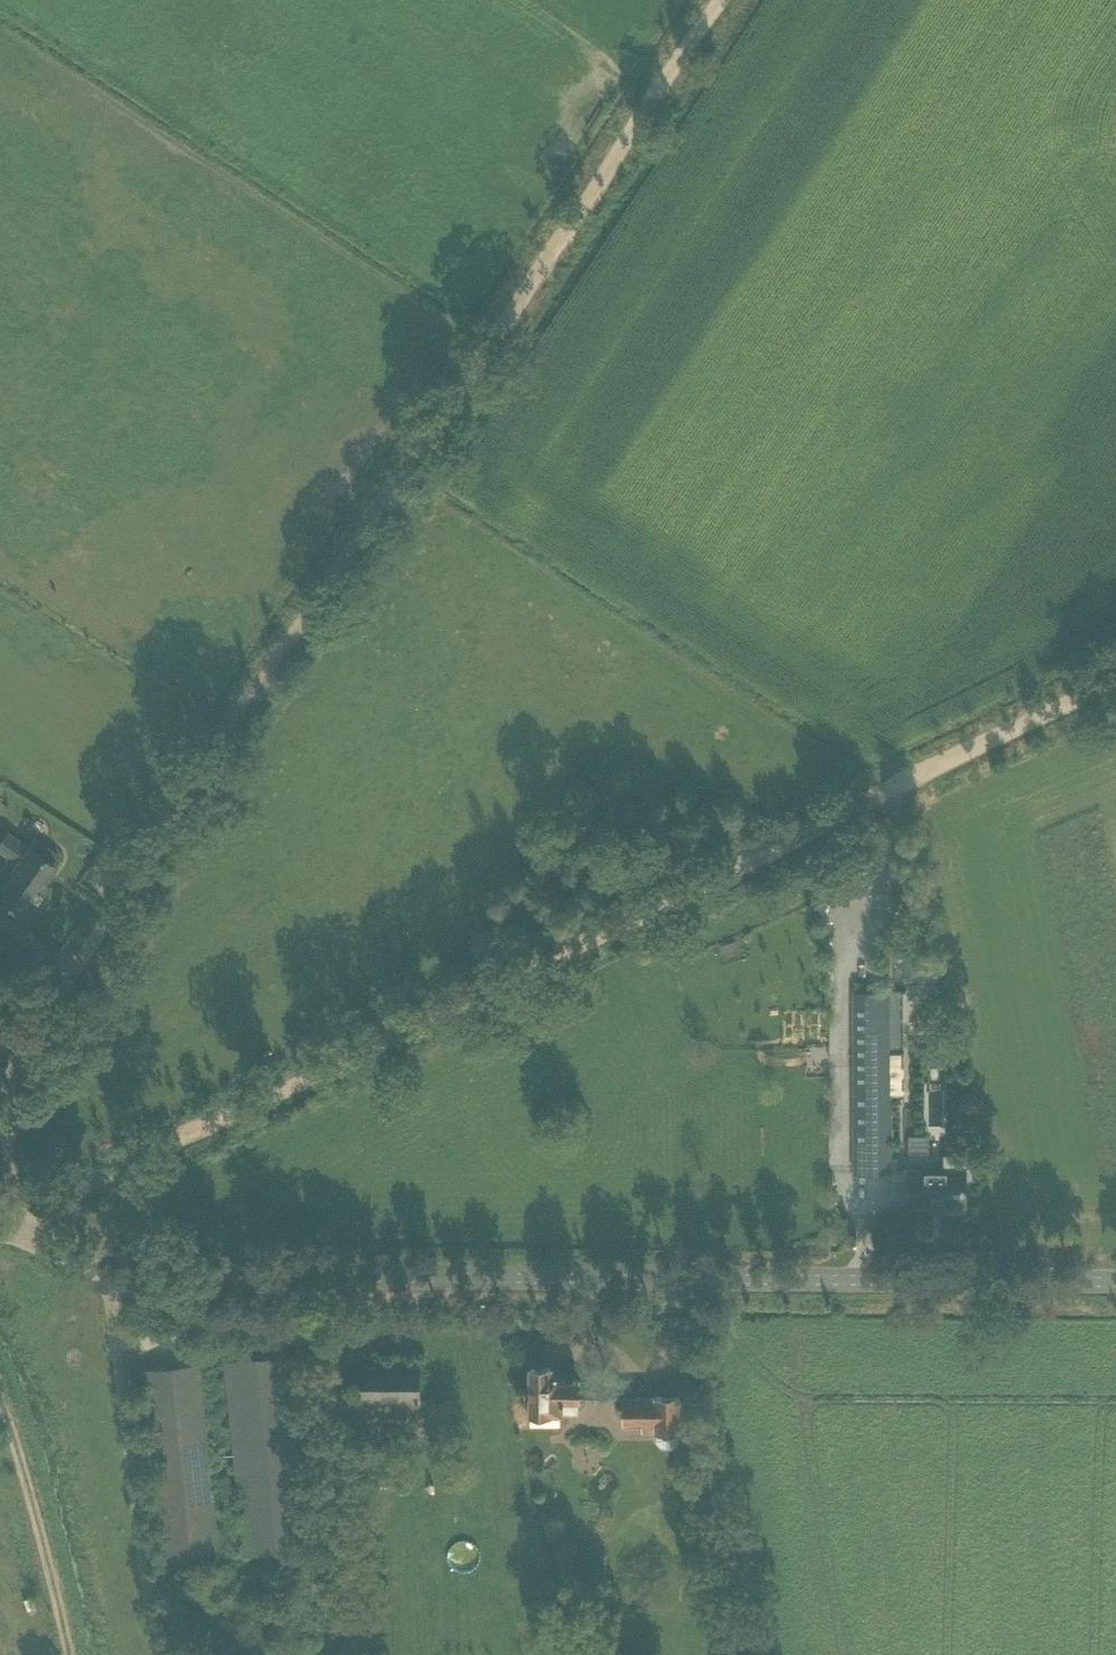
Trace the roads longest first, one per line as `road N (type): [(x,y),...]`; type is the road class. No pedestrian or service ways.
road 1 (track): [(23,1212),(429,1025),(1115,683)]
road 2 (track): [(136,868),(711,0)]
road 3 (tertiary): [(1115,1280),(222,1282),(123,1273)]
road 4 (unclassified): [(24,1232),(9,1158),(13,1080),(79,952),(136,868)]
road 5 (unclassified): [(166,1654),(143,1589),(123,1273)]
road 6 (track): [(73,1654),(0,1410)]

